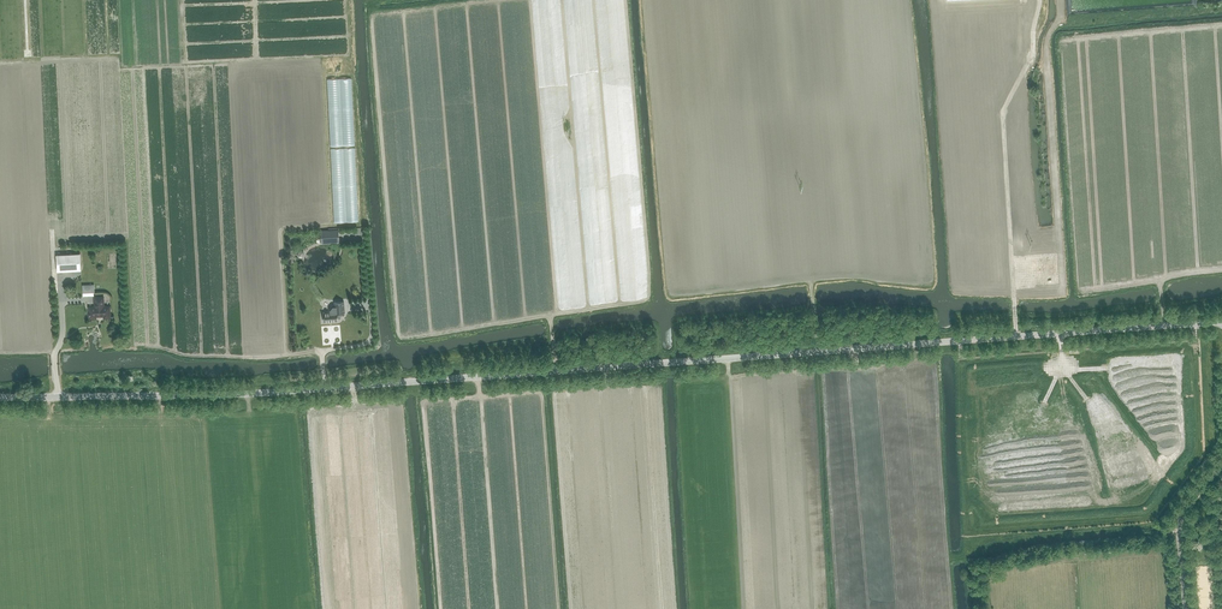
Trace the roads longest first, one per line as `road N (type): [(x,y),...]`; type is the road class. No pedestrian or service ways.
road 1 (unclassified): [(0,399),(243,395),(1221,323)]

